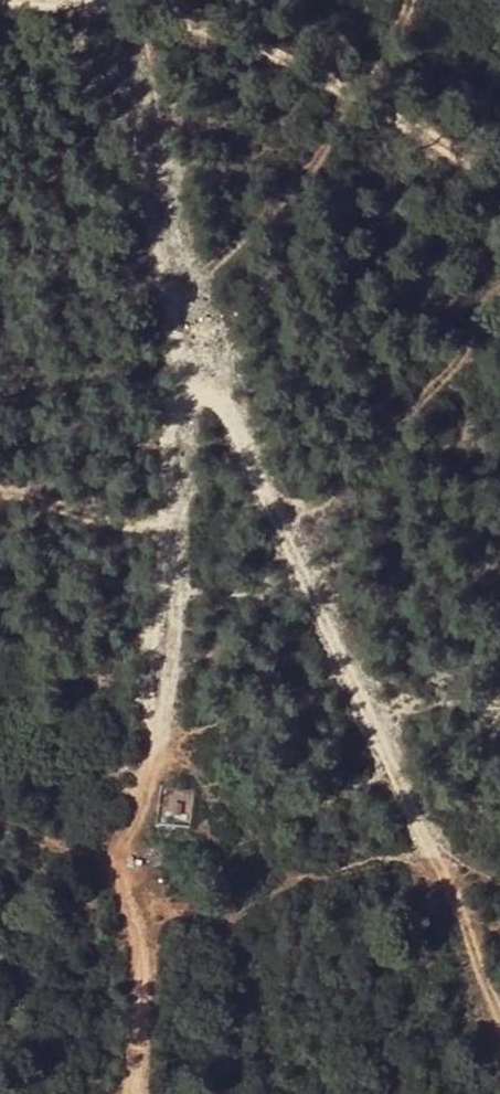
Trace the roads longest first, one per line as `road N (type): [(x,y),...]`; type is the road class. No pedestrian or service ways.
road 1 (track): [(122,15),(211,388),(499,1026)]
road 2 (track): [(116,871),(171,715),(201,340)]
road 3 (track): [(499,178),(271,56),(169,19),(0,9)]
road 4 (track): [(135,1093),(144,969),(116,871),(0,821)]
road 5 (track): [(0,502),(182,525)]

